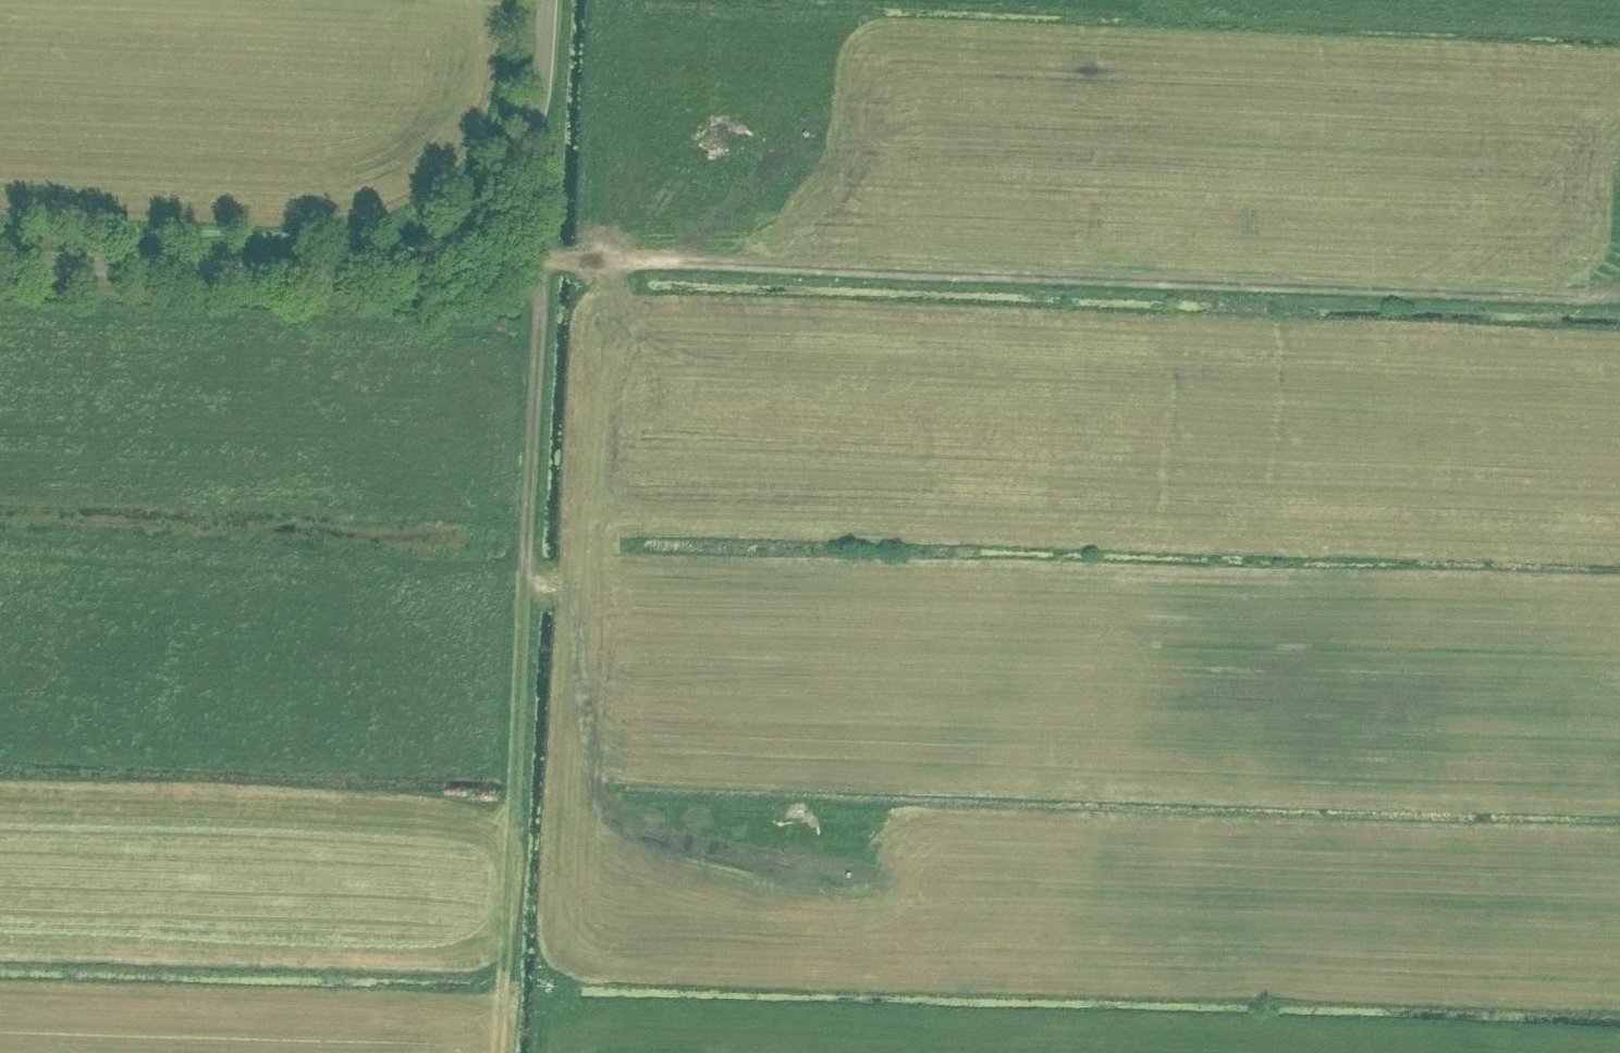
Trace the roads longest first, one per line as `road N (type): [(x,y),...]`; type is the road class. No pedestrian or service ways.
road 1 (unclassified): [(0,262),(296,274),(368,271),(415,254),(488,204),(514,166),(540,96),(550,0)]

